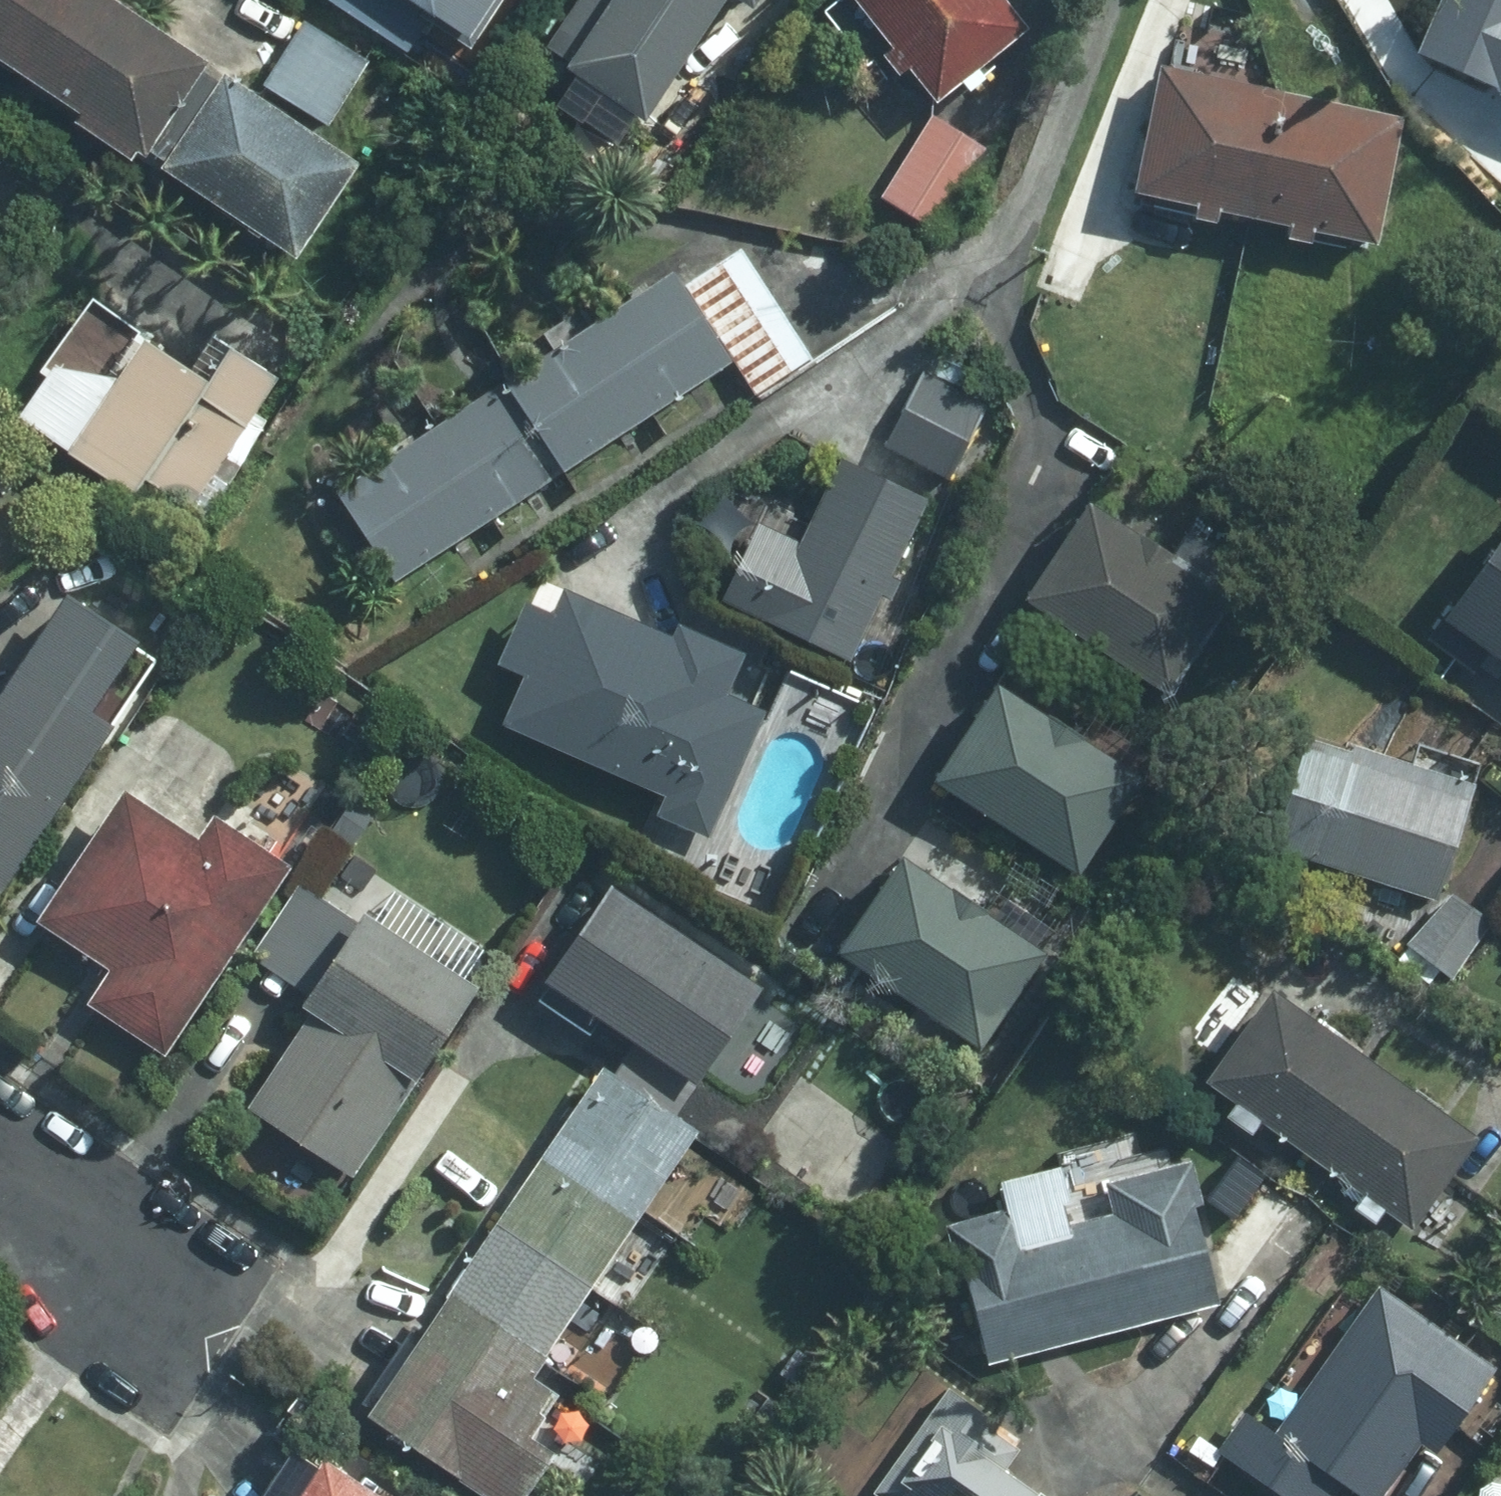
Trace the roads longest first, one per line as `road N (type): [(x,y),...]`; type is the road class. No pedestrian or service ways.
road 1 (residential): [(0,1148),(93,1219),(138,1277)]

